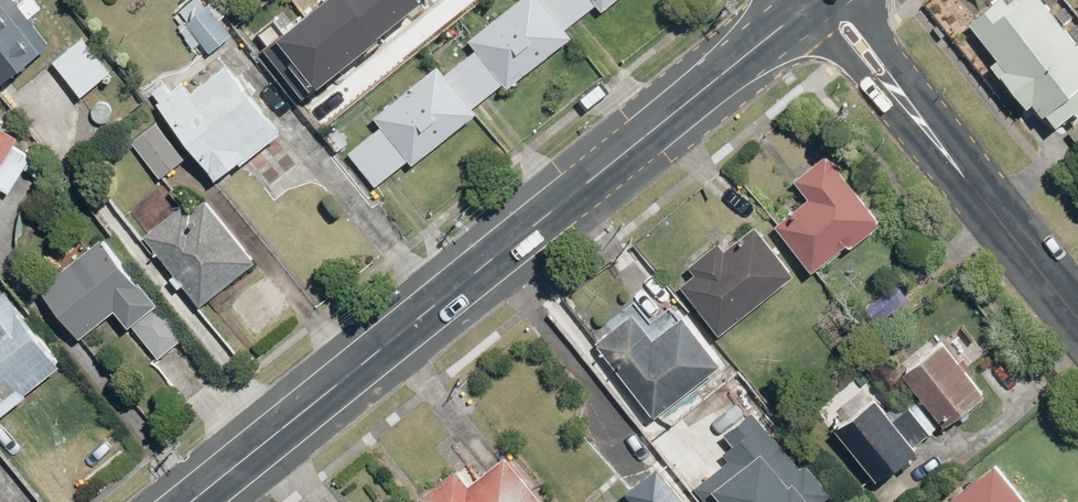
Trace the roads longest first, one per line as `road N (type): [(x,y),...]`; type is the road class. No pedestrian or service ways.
road 1 (tertiary): [(817,0),(192,501)]
road 2 (residential): [(825,0),(1077,317)]

